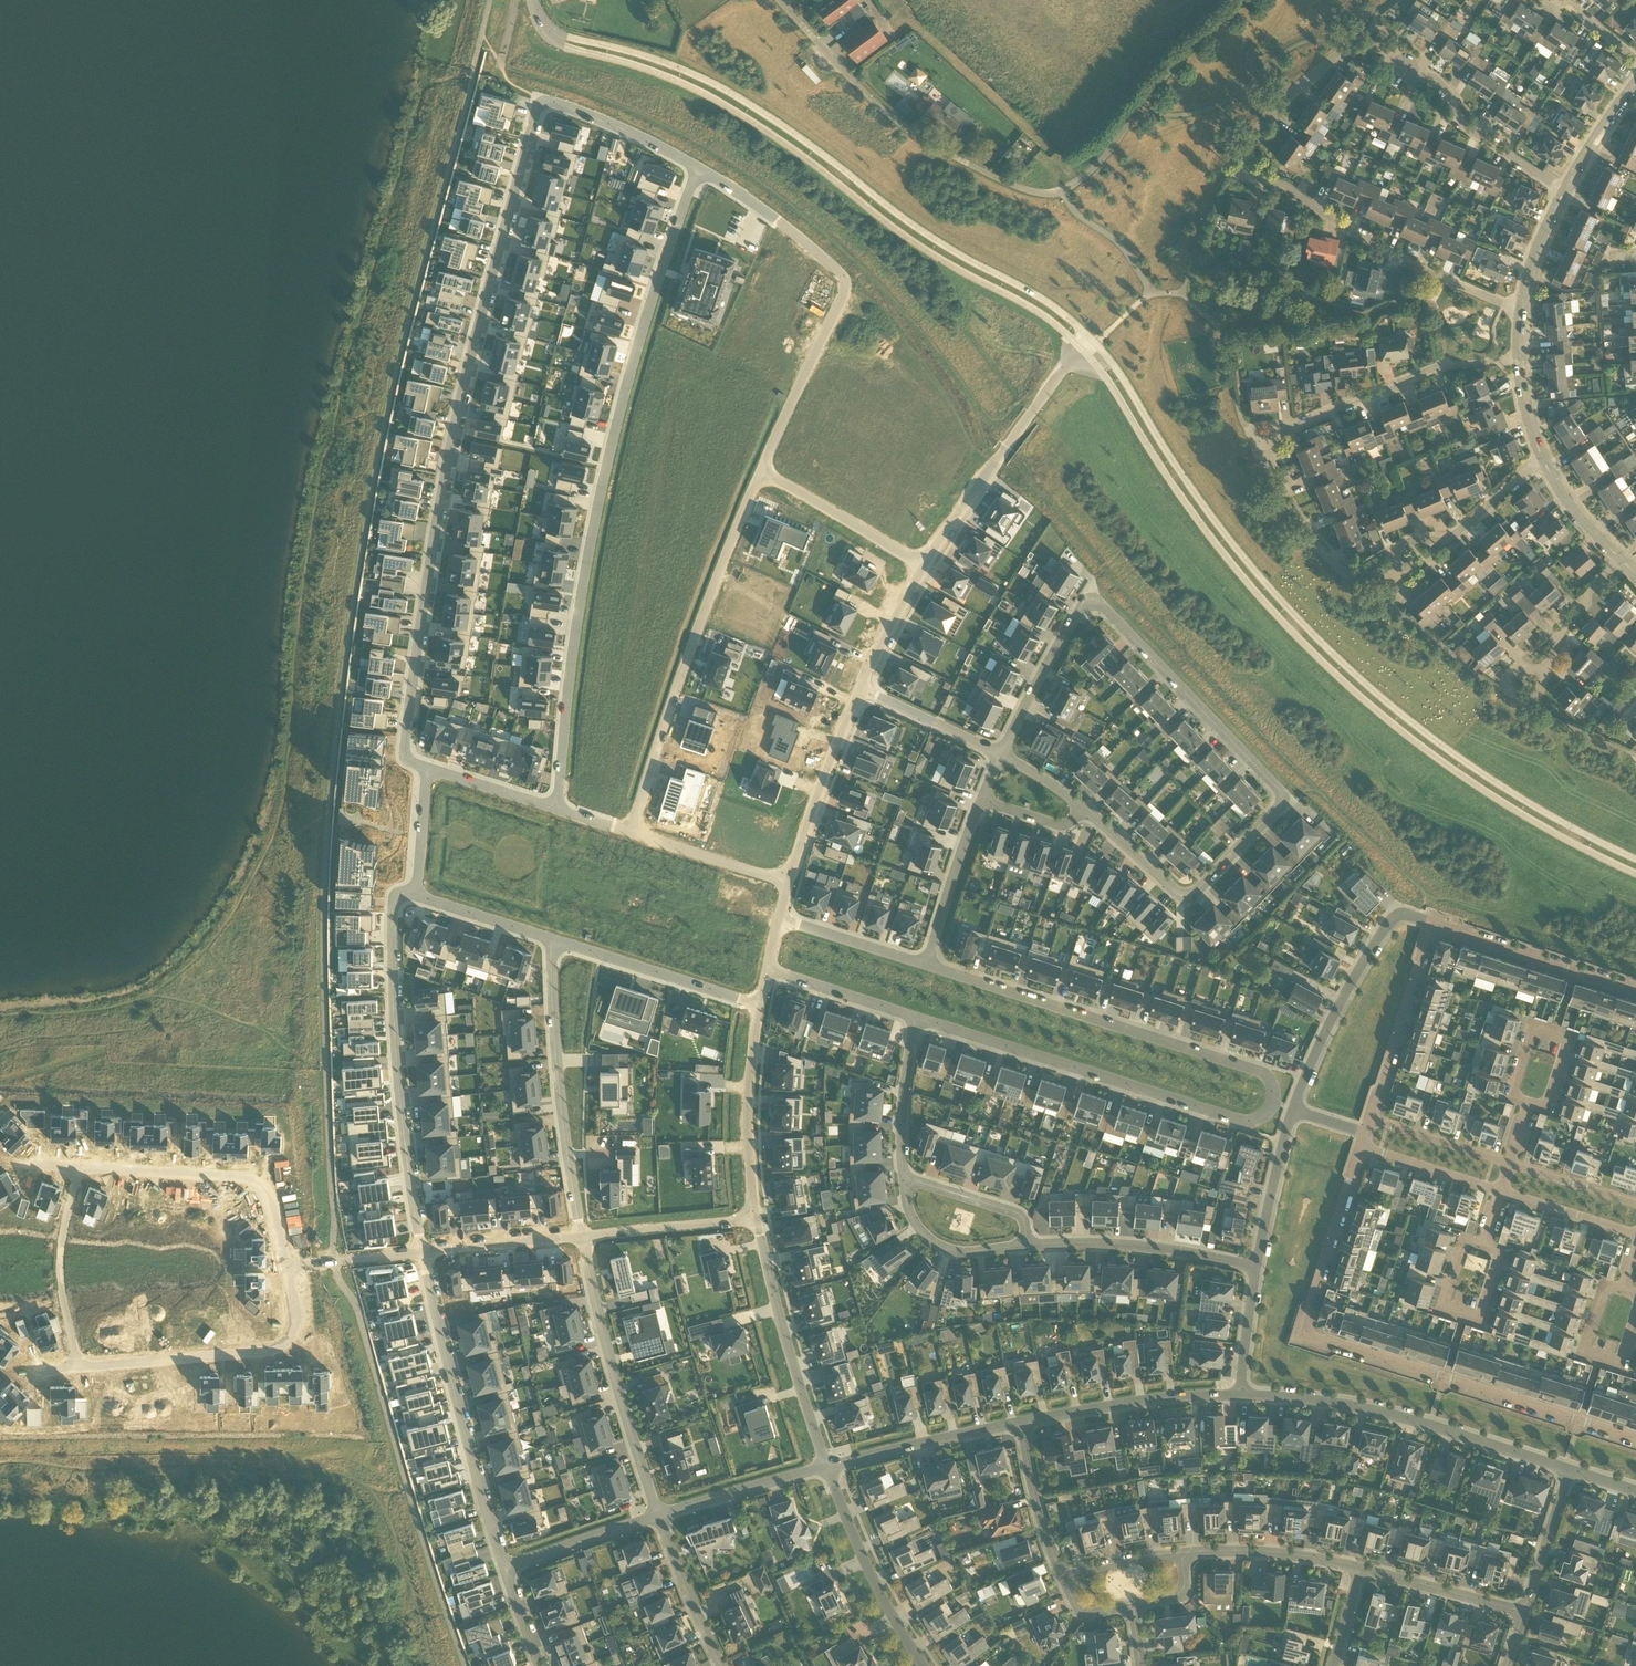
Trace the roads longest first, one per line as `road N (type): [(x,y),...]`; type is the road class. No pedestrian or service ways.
road 1 (tertiary): [(1083,349),(1231,563),(1360,698),(1492,800),(1635,875)]
road 2 (residential): [(914,1017),(1240,1120),(1262,1116),(1272,1103),(1262,1073),(927,966)]
road 3 (tertiary): [(1635,861),(1500,787),(1371,691),(1241,555),(1096,344)]
road 4 (residential): [(1520,312),(1358,236),(1286,186),(1240,168),(1281,100),(1341,50),(1365,43),(1431,79),(1461,123),(1564,192)]
road 5 (residential): [(425,773),(405,749),(441,502),(498,256),(542,106)]
road 6 (tertiary): [(531,0),(554,43),(651,71),(721,104),(926,252),(1039,312),(1083,349)]
road 7 (tertiary): [(1096,344),(732,95),(665,63),(559,31),(535,0)]
road 8 (residential): [(698,169),(642,321),(601,474),(554,810)]
road 9 (residential): [(1635,1439),(1305,1334),(1362,1150)]
road 10 (residential): [(1097,603),(1278,793),(1186,901),(1084,814)]
road 11 (residential): [(1377,574),(1358,578),(1338,569),(1301,529),(1253,444),(1448,365),(1519,360)]
road 12 (residential): [(762,471),(847,283),(746,197),(698,169)]
road 13 (residential): [(632,831),(687,662),(762,471)]
road 14 (residential): [(421,1254),(397,1056),(394,911),(396,900),(416,893)]
road 15 (residential): [(1064,191),(1039,194),(1008,183),(893,119),(780,0)]
road 16 (residential): [(1570,1471),(1389,1414),(1240,1398)]
road 17 (residential): [(504,1569),(421,1254)]
road 18 (residential): [(554,942),(564,1150),(584,1238)]
road 19 (residential): [(288,1266),(296,1321),(293,1340),(278,1350),(79,1367)]
road 20 (residential): [(584,1238),(620,1393),(660,1515)]
road 21 (residential): [(81,1167),(247,1177),(265,1186),(288,1266)]
road 22 (residential): [(1083,349),(925,567)]
road 23 (residential): [(1064,191),(1095,168),(1188,51),(1242,0)]
road 24 (residential): [(758,1220),(828,1465)]
road 25 (residential): [(1432,922),(1406,915),(1381,934),(1293,1109)]
road 26 (residential): [(1030,1245),(1173,1251),(1257,1267)]
road 27 (residential): [(925,1665),(877,1586),(828,1465)]
road 28 (residential): [(1022,1423),(1172,1398),(1240,1398)]
road 29 (residential): [(760,1006),(745,1110),(758,1220)]
road 30 (residential): [(760,1006),(554,942)]
road 31 (residential): [(1432,922),(1635,990)]
road 32 (residential): [(861,687),(790,882)]
road 33 (residential): [(1371,1120),(1432,922)]
road 34 (residential): [(81,1167),(58,1281),(79,1367)]
road 35 (residential): [(828,1465),(1022,1423)]
road 36 (residential): [(1396,564),(1395,552),(1415,540),(1448,541),(1543,458)]
road 37 (residential): [(762,471),(925,567)]
road 38 (residential): [(1097,603),(1083,605),(1000,751)]
road 39 (residential): [(1360,1569),(1263,1553),(1184,1553)]
road 40 (residential): [(660,1515),(828,1465)]
road 41 (residential): [(584,1238),(758,1220)]
road 42 (residential): [(982,801),(927,966)]
road 43 (residential): [(905,1179),(908,1209),(930,1240),(970,1251),(1030,1245)]
road 44 (residential): [(698,169),(622,130),(542,106)]
road 45 (residential): [(1523,1612),(1360,1569)]
road 46 (residential): [(790,882),(632,831)]
road 47 (residential): [(504,1569),(660,1515)]
road 48 (residential): [(421,1254),(584,1238)]
road 49 (residential): [(914,1017),(901,1130),(905,1179)]
road 50 (residential): [(660,1515),(722,1665)]
road 51 (residential): [(1293,1109),(1257,1267)]
road 52 (residential): [(1064,1579),(1022,1423)]
road 53 (residential): [(861,687),(1000,751)]
road 54 (residential): [(927,966),(782,918)]
road 55 (residential): [(769,972),(914,1017)]
road 56 (residential): [(905,1179),(1013,1213),(1030,1245)]
road 57 (residential): [(1570,1471),(1523,1612)]
road 58 (residential): [(554,942),(416,893)]
road 59 (residential): [(1510,1166),(1371,1120)]
road 60 (residential): [(1362,1150),(1501,1194)]
road 61 (residential): [(1561,630),(1507,677),(1508,691),(1526,700),(1539,696),(1546,673)]
road 62 (residential): [(1501,1194),(1635,1236)]
road 63 (residential): [(925,567),(861,687)]
road 64 (residential): [(554,810),(425,773)]
road 65 (residential): [(288,1266),(421,1254)]
road 66 (residential): [(1257,1267),(1240,1398)]
road 67 (residential): [(1635,1205),(1510,1166)]
road 68 (residential): [(1564,192),(1635,85)]
road 69 (residential): [(1621,559),(1576,512),(1543,458)]
road 70 (residential): [(1520,312),(1564,192)]
road 71 (residential): [(1184,1553),(1064,1579)]
road 72 (residential): [(416,893),(425,773)]

